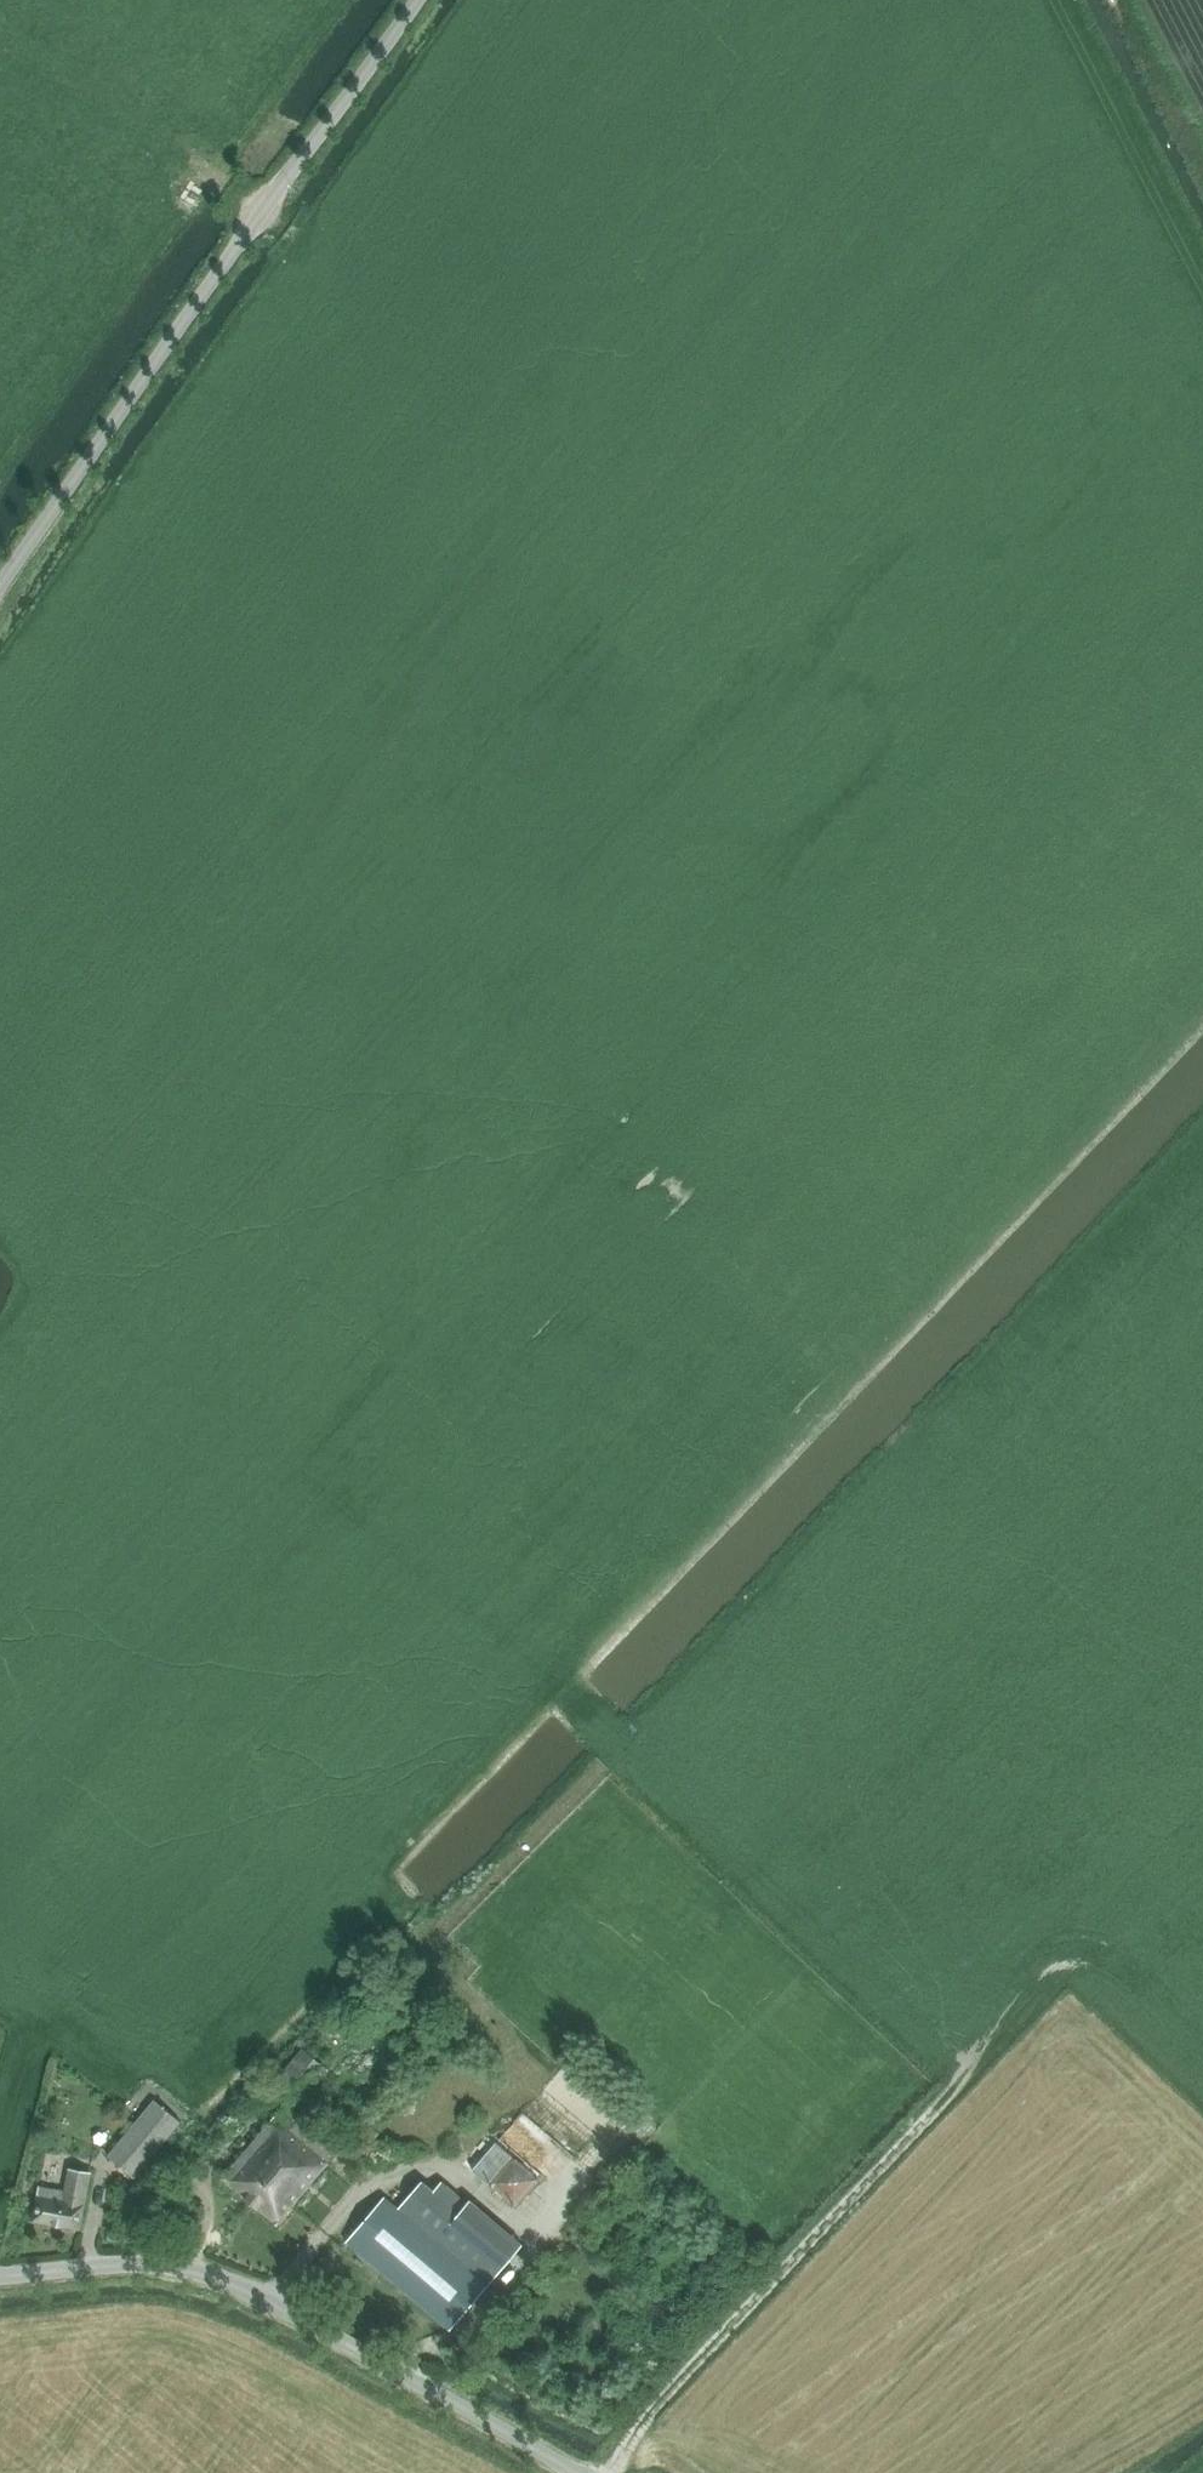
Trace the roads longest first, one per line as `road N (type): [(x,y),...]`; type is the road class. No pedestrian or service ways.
road 1 (track): [(1066,1910),(1017,2022),(646,2420),(613,2472)]
road 2 (unclassified): [(0,587),(415,0)]
road 3 (unclassified): [(574,2472),(215,2277),(156,2264),(0,2274)]
road 4 (track): [(1057,0),(1202,283)]

